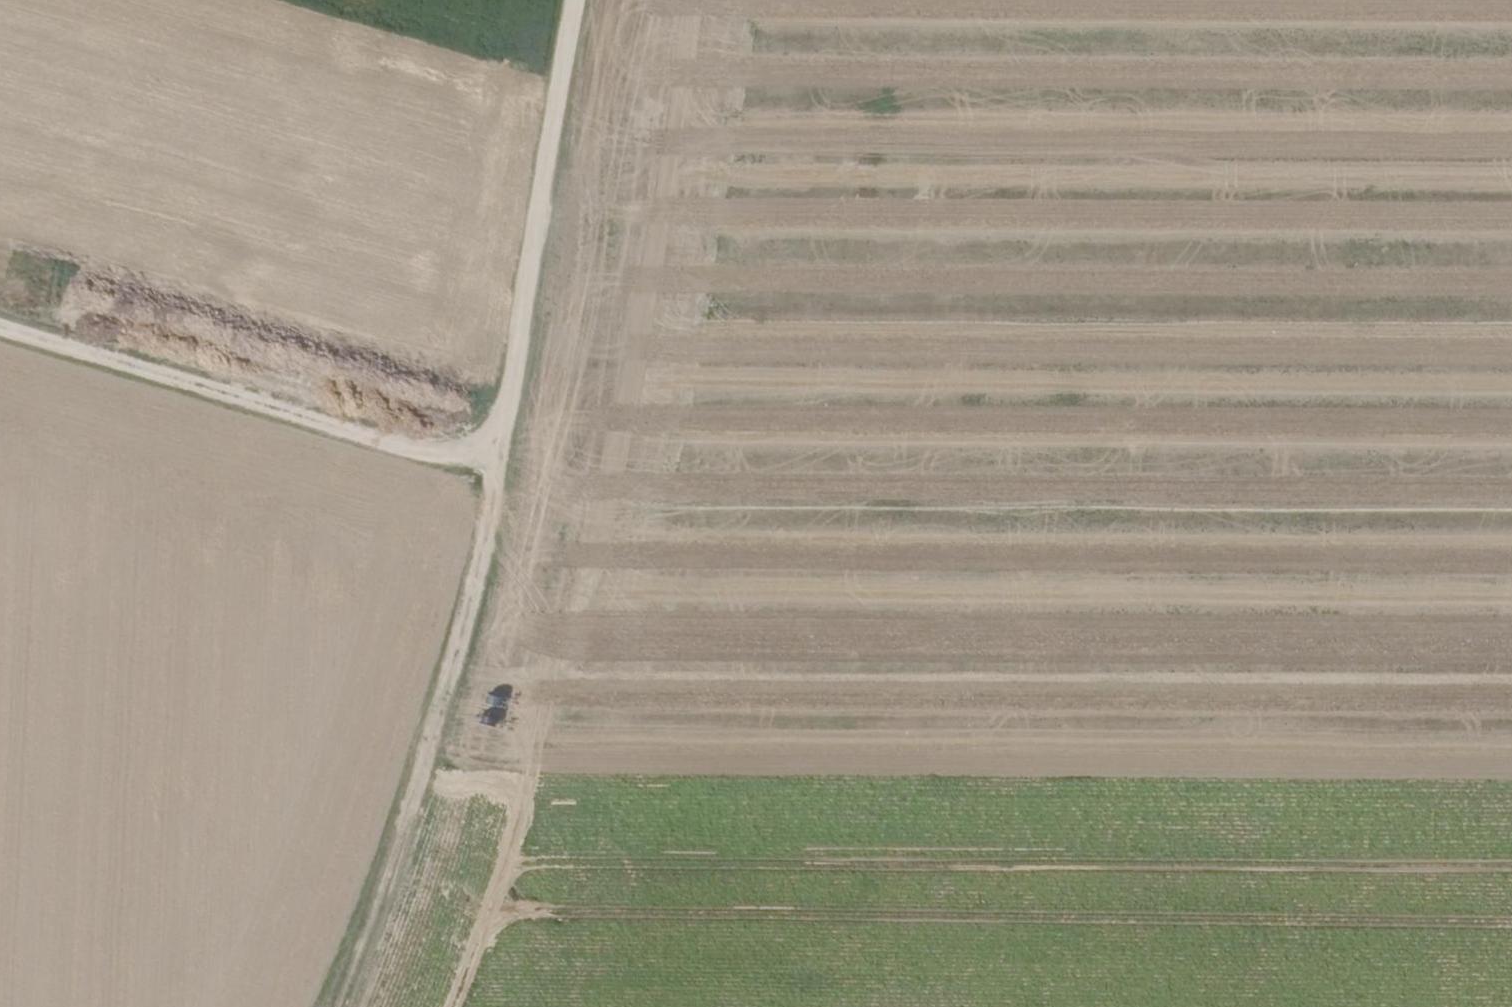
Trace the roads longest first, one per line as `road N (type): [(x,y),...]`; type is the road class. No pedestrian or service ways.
road 1 (track): [(579,0),(496,438),(456,457),(387,447),(0,336)]
road 2 (track): [(496,438),(437,746),(330,1006)]

